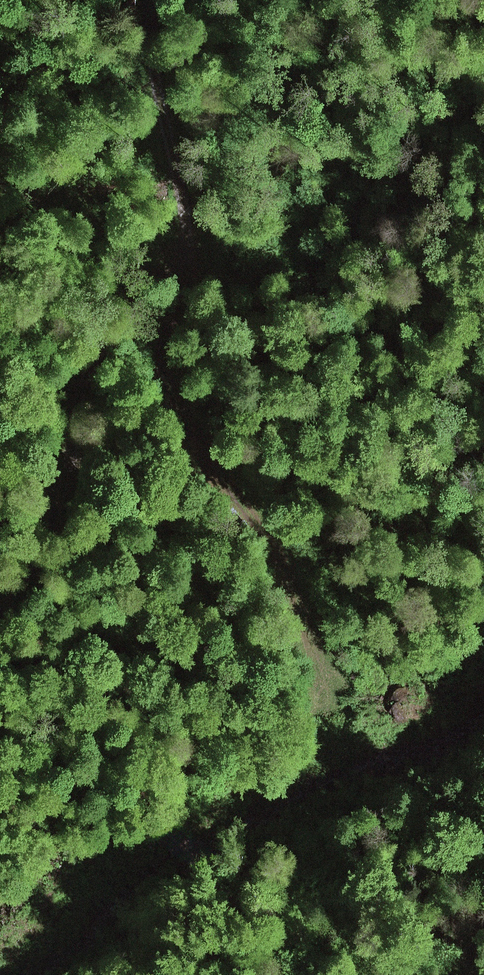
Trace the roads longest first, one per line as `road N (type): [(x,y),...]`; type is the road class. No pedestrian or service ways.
road 1 (track): [(5,614),(60,499),(68,446),(99,351),(181,269),(192,191),(159,0)]
road 2 (track): [(181,269),(164,377),(287,578),(319,684)]

